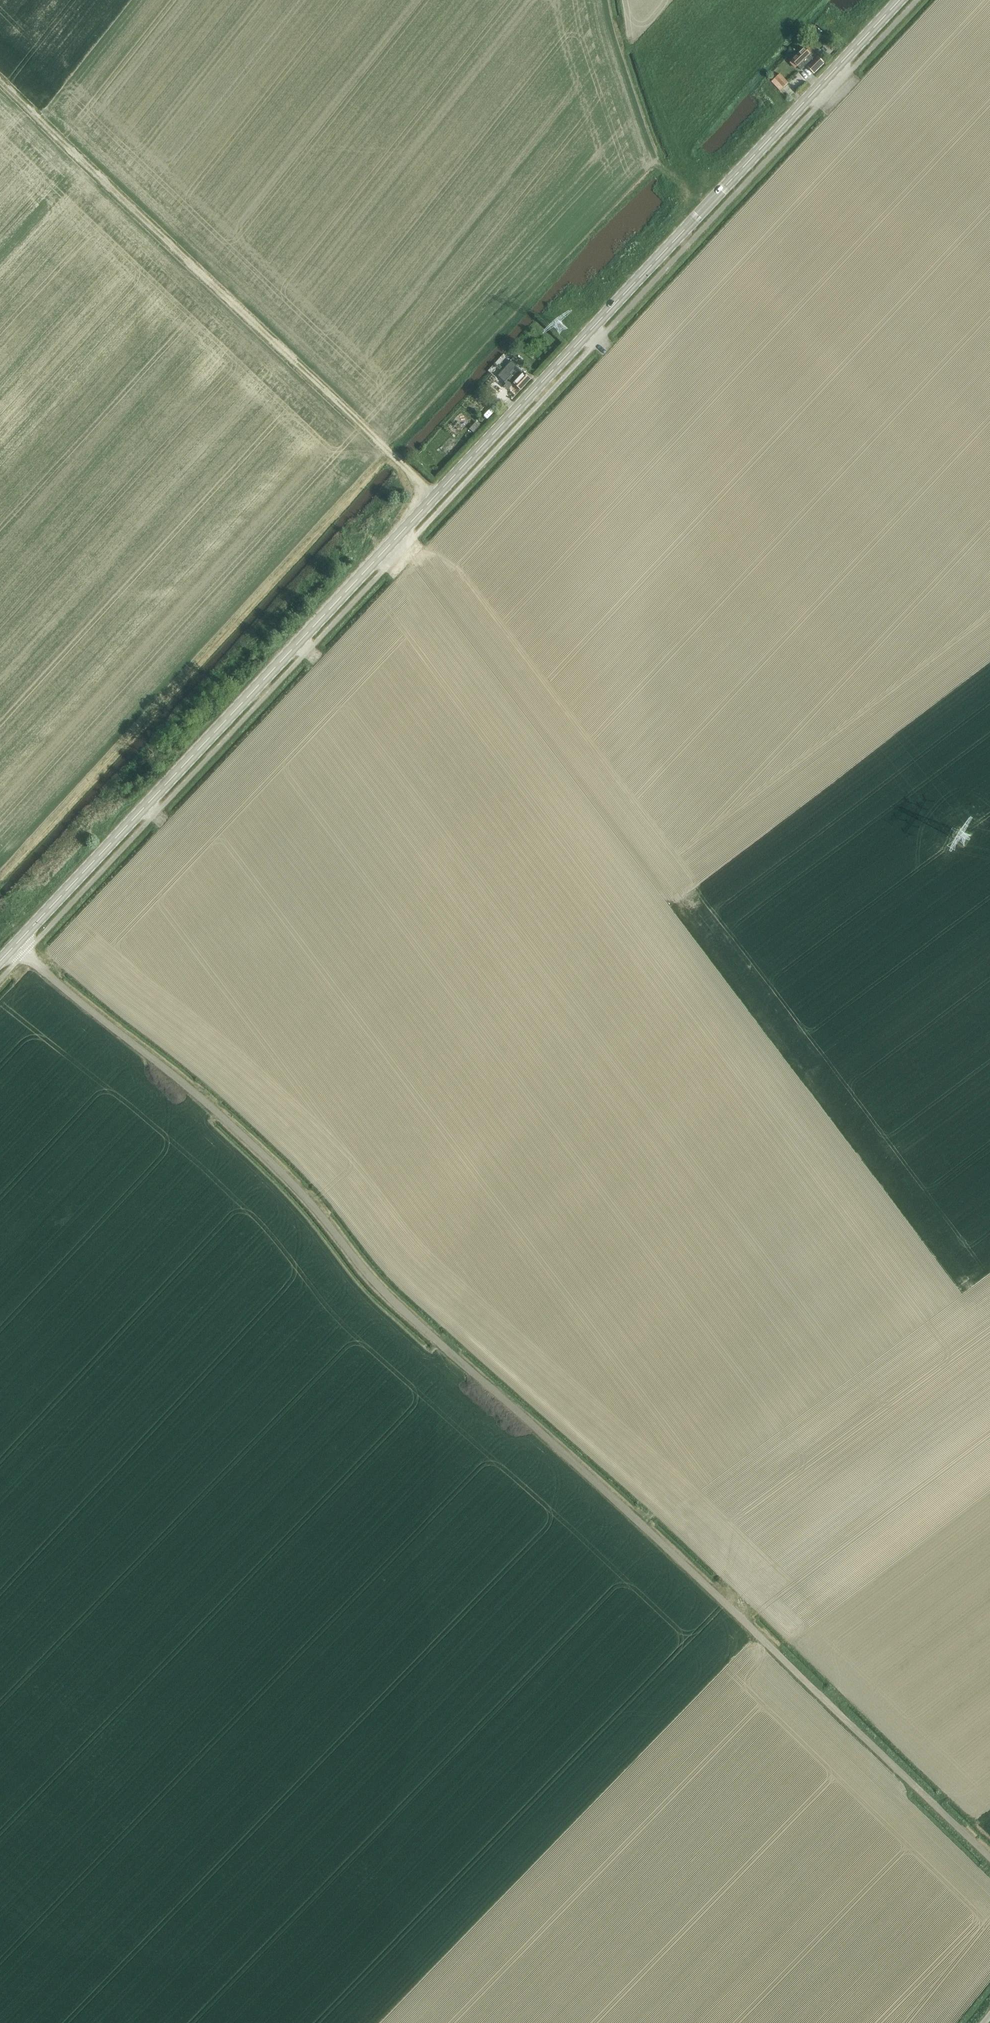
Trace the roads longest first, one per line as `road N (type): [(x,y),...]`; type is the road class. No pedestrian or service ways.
road 1 (track): [(989,1862),(393,1301),(242,1133),(15,947)]
road 2 (secondary): [(0,962),(903,0)]
road 3 (track): [(436,500),(0,83)]

